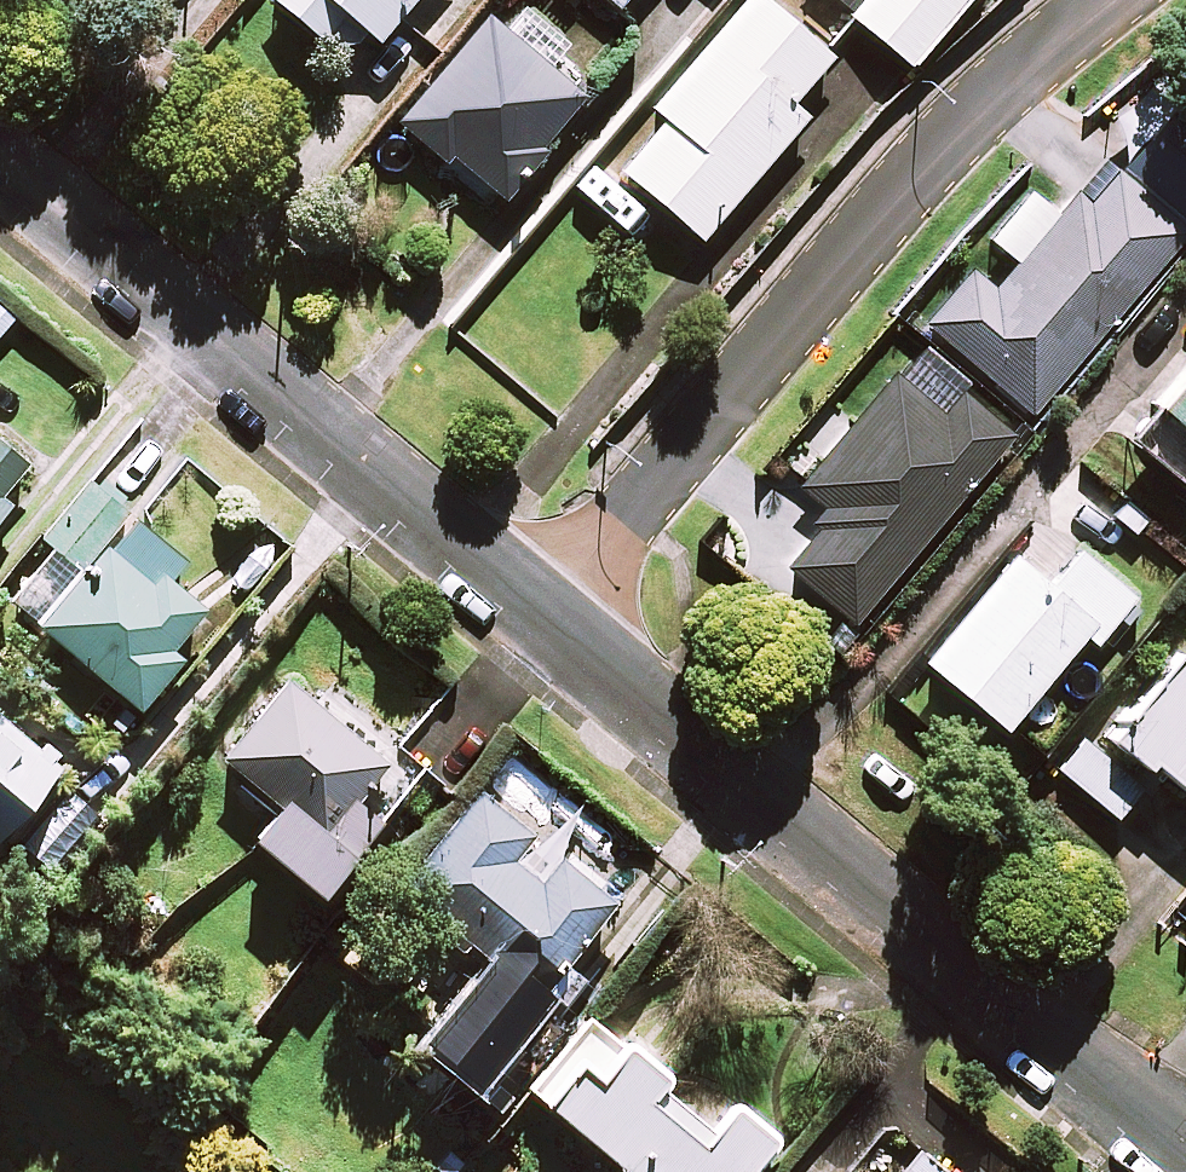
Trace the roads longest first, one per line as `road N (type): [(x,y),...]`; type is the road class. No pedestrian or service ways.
road 1 (residential): [(555,619),(918,177),(1121,0)]
road 2 (residential): [(1185,1143),(555,619)]
road 3 (residential): [(555,619),(0,161)]

